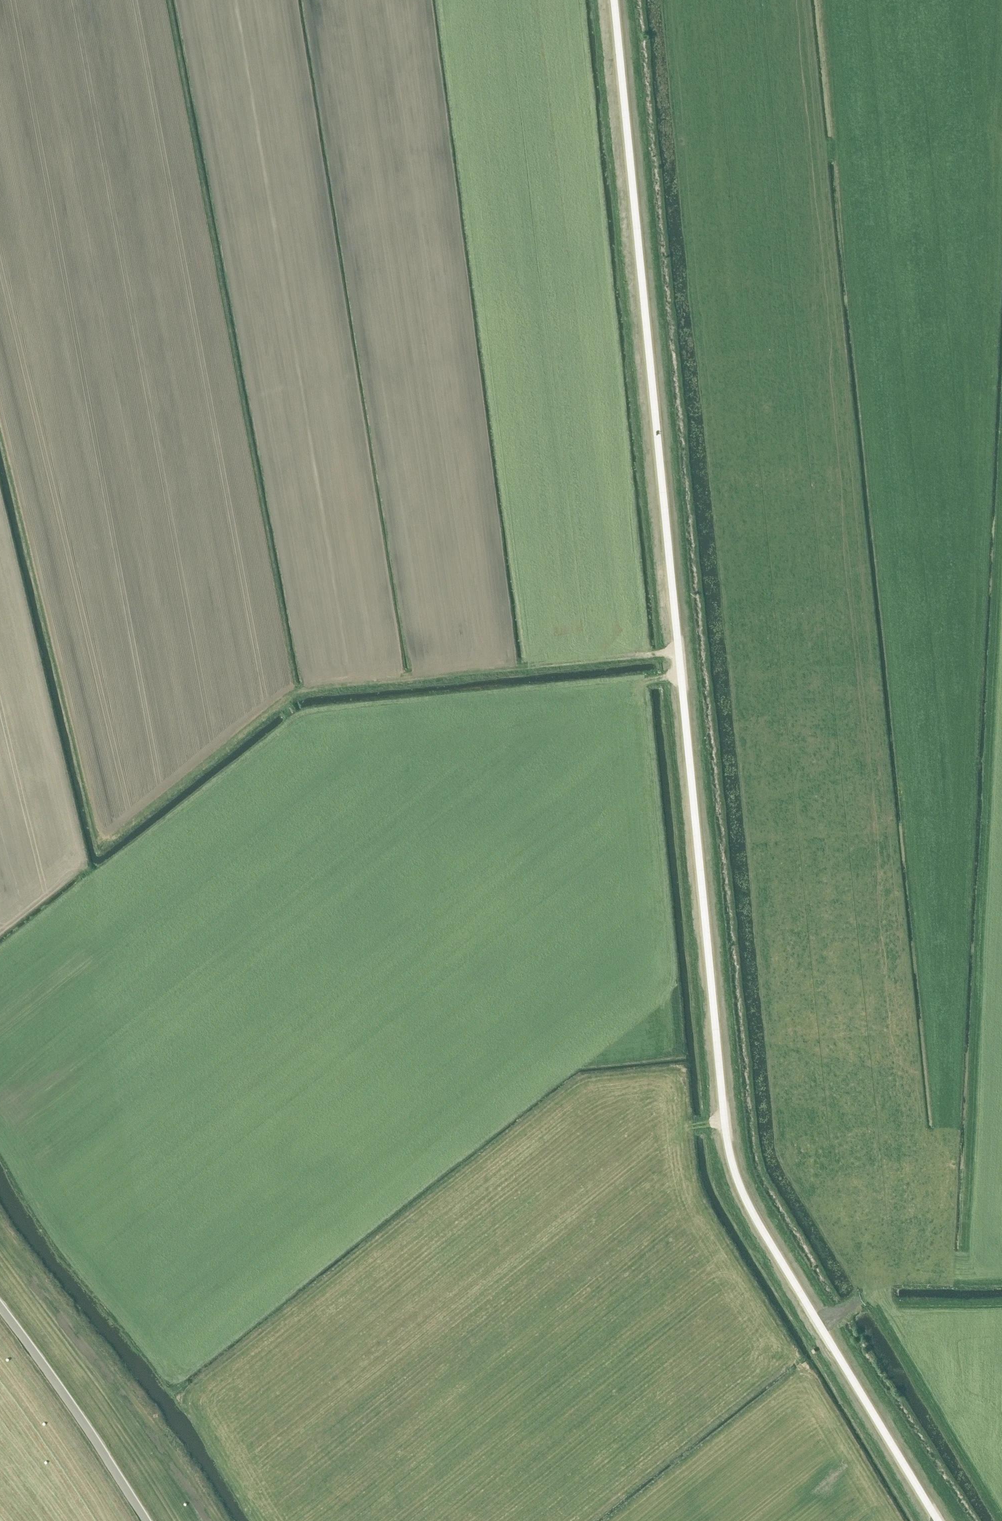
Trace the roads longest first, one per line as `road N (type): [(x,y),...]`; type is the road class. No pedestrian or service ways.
road 1 (unclassified): [(939,1520),(745,1197),(729,1152),(613,0)]
road 2 (unclassified): [(145,1520),(0,1307)]

